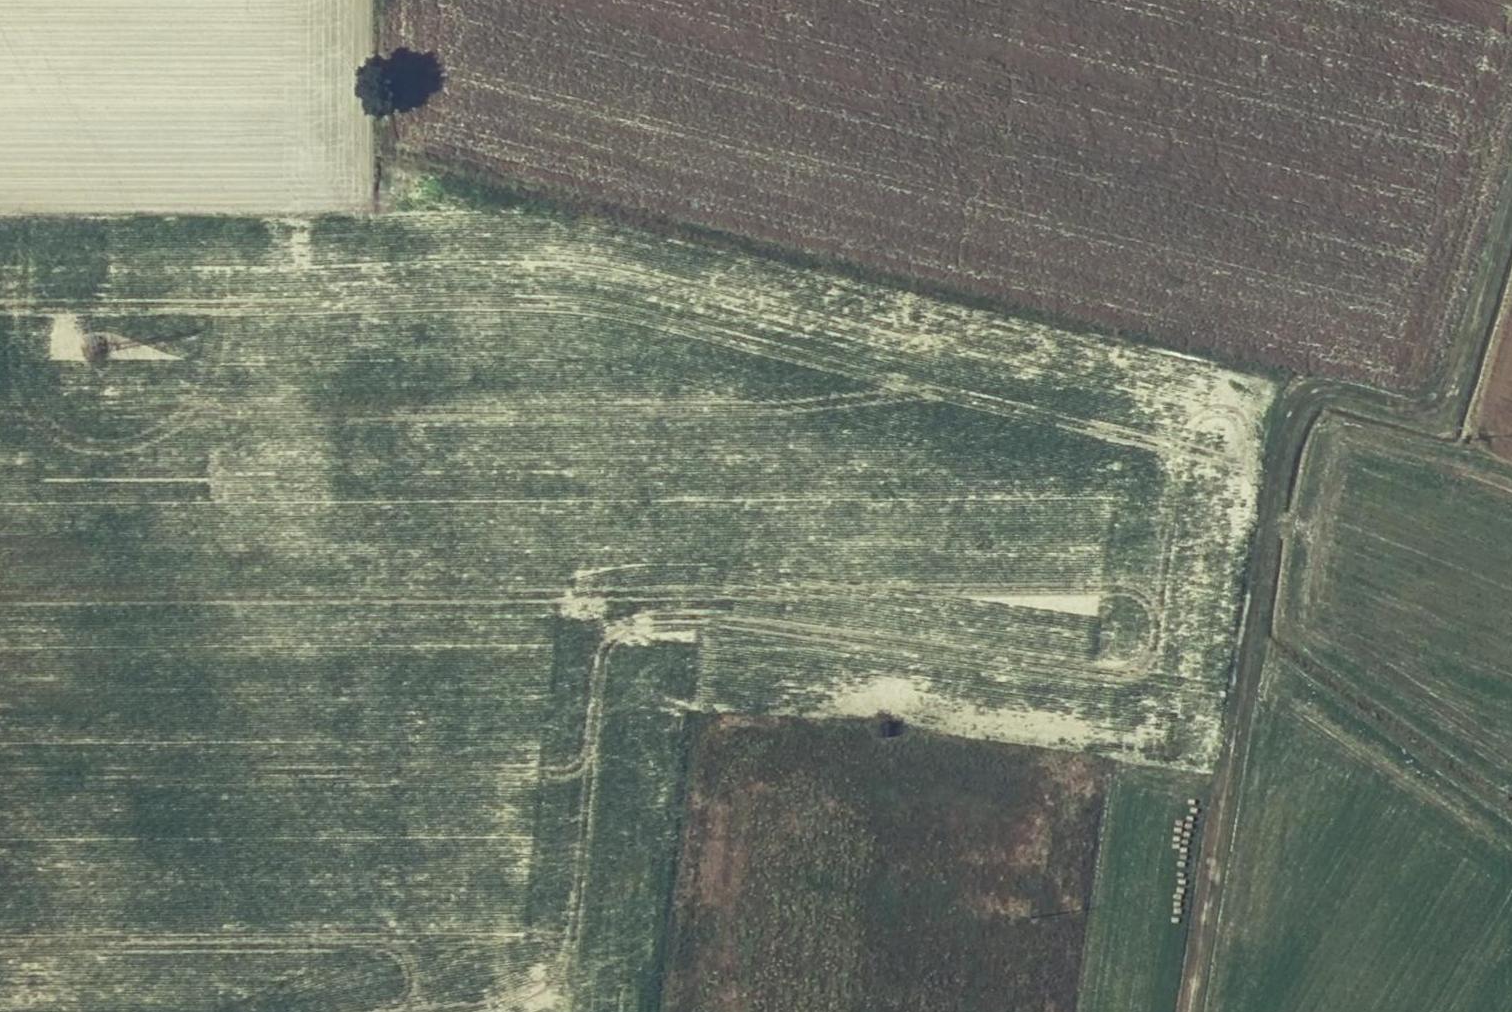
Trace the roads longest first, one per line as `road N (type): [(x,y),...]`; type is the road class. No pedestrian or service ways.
road 1 (track): [(1202,1011),(1284,418),(1324,388),(1409,400),(1454,393),(1511,210)]

